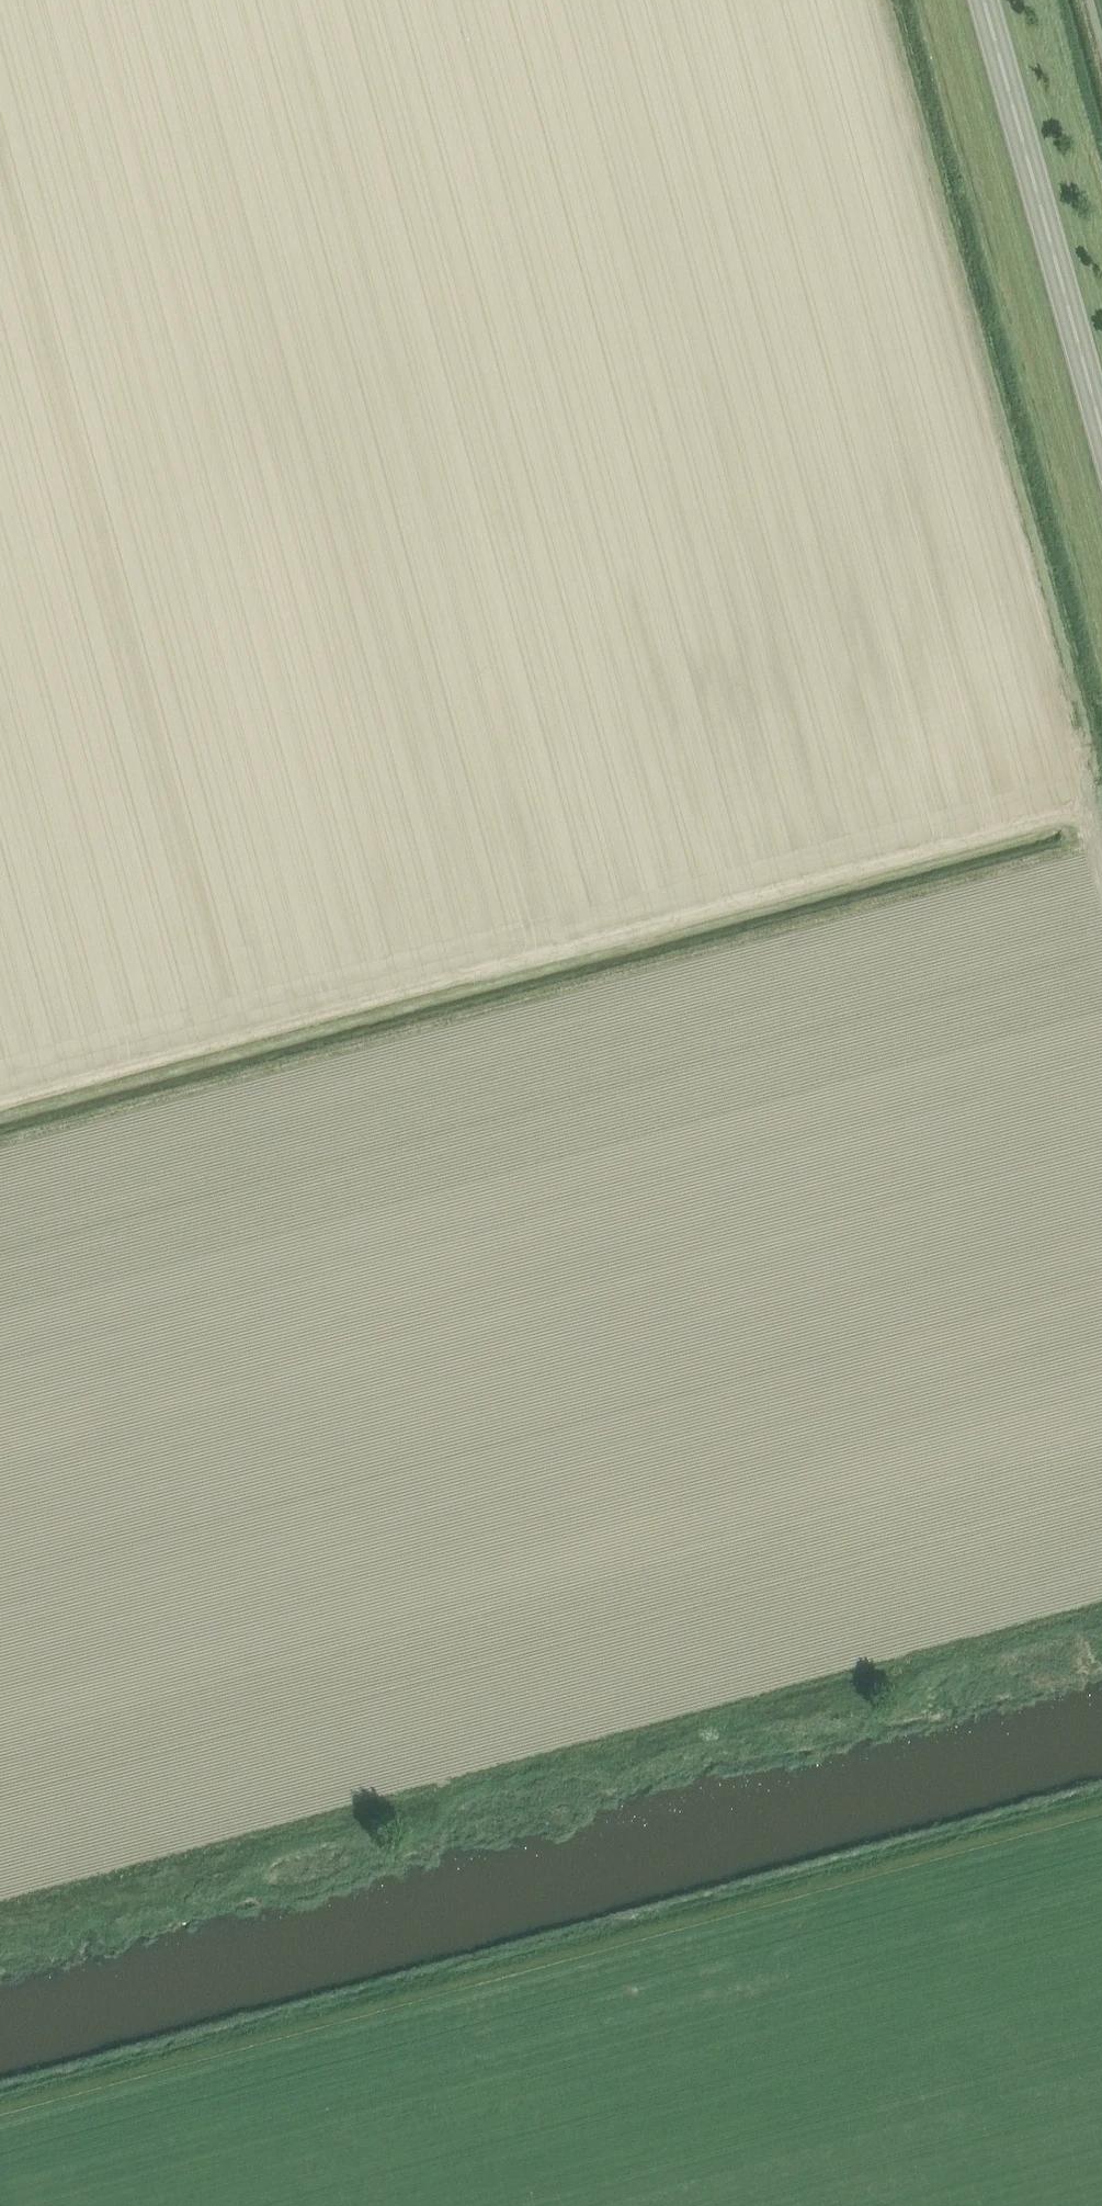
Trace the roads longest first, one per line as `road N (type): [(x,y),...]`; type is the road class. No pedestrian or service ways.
road 1 (trunk): [(1101,431),(984,0)]

